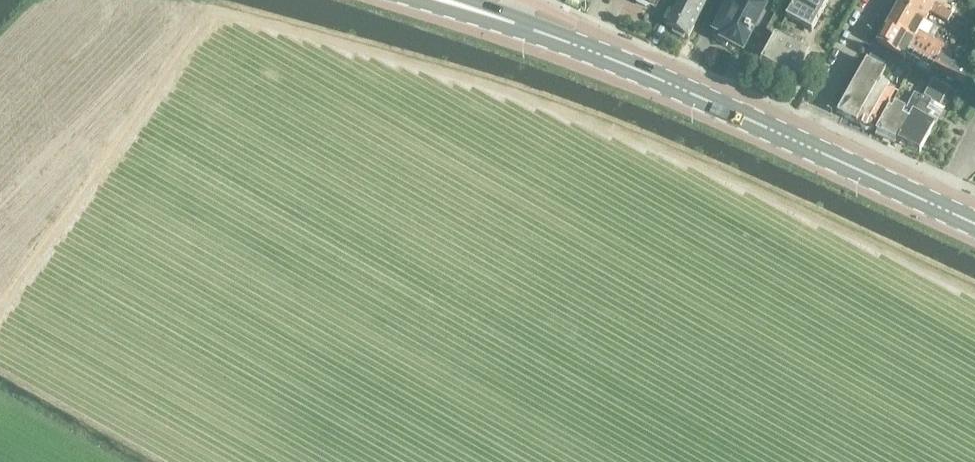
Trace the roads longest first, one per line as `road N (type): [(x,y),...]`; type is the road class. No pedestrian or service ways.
road 1 (secondary): [(799,142),(531,28)]
road 2 (secondary): [(974,225),(799,142)]
road 3 (residential): [(880,0),(799,142)]
road 4 (secondary): [(414,0),(531,28)]

